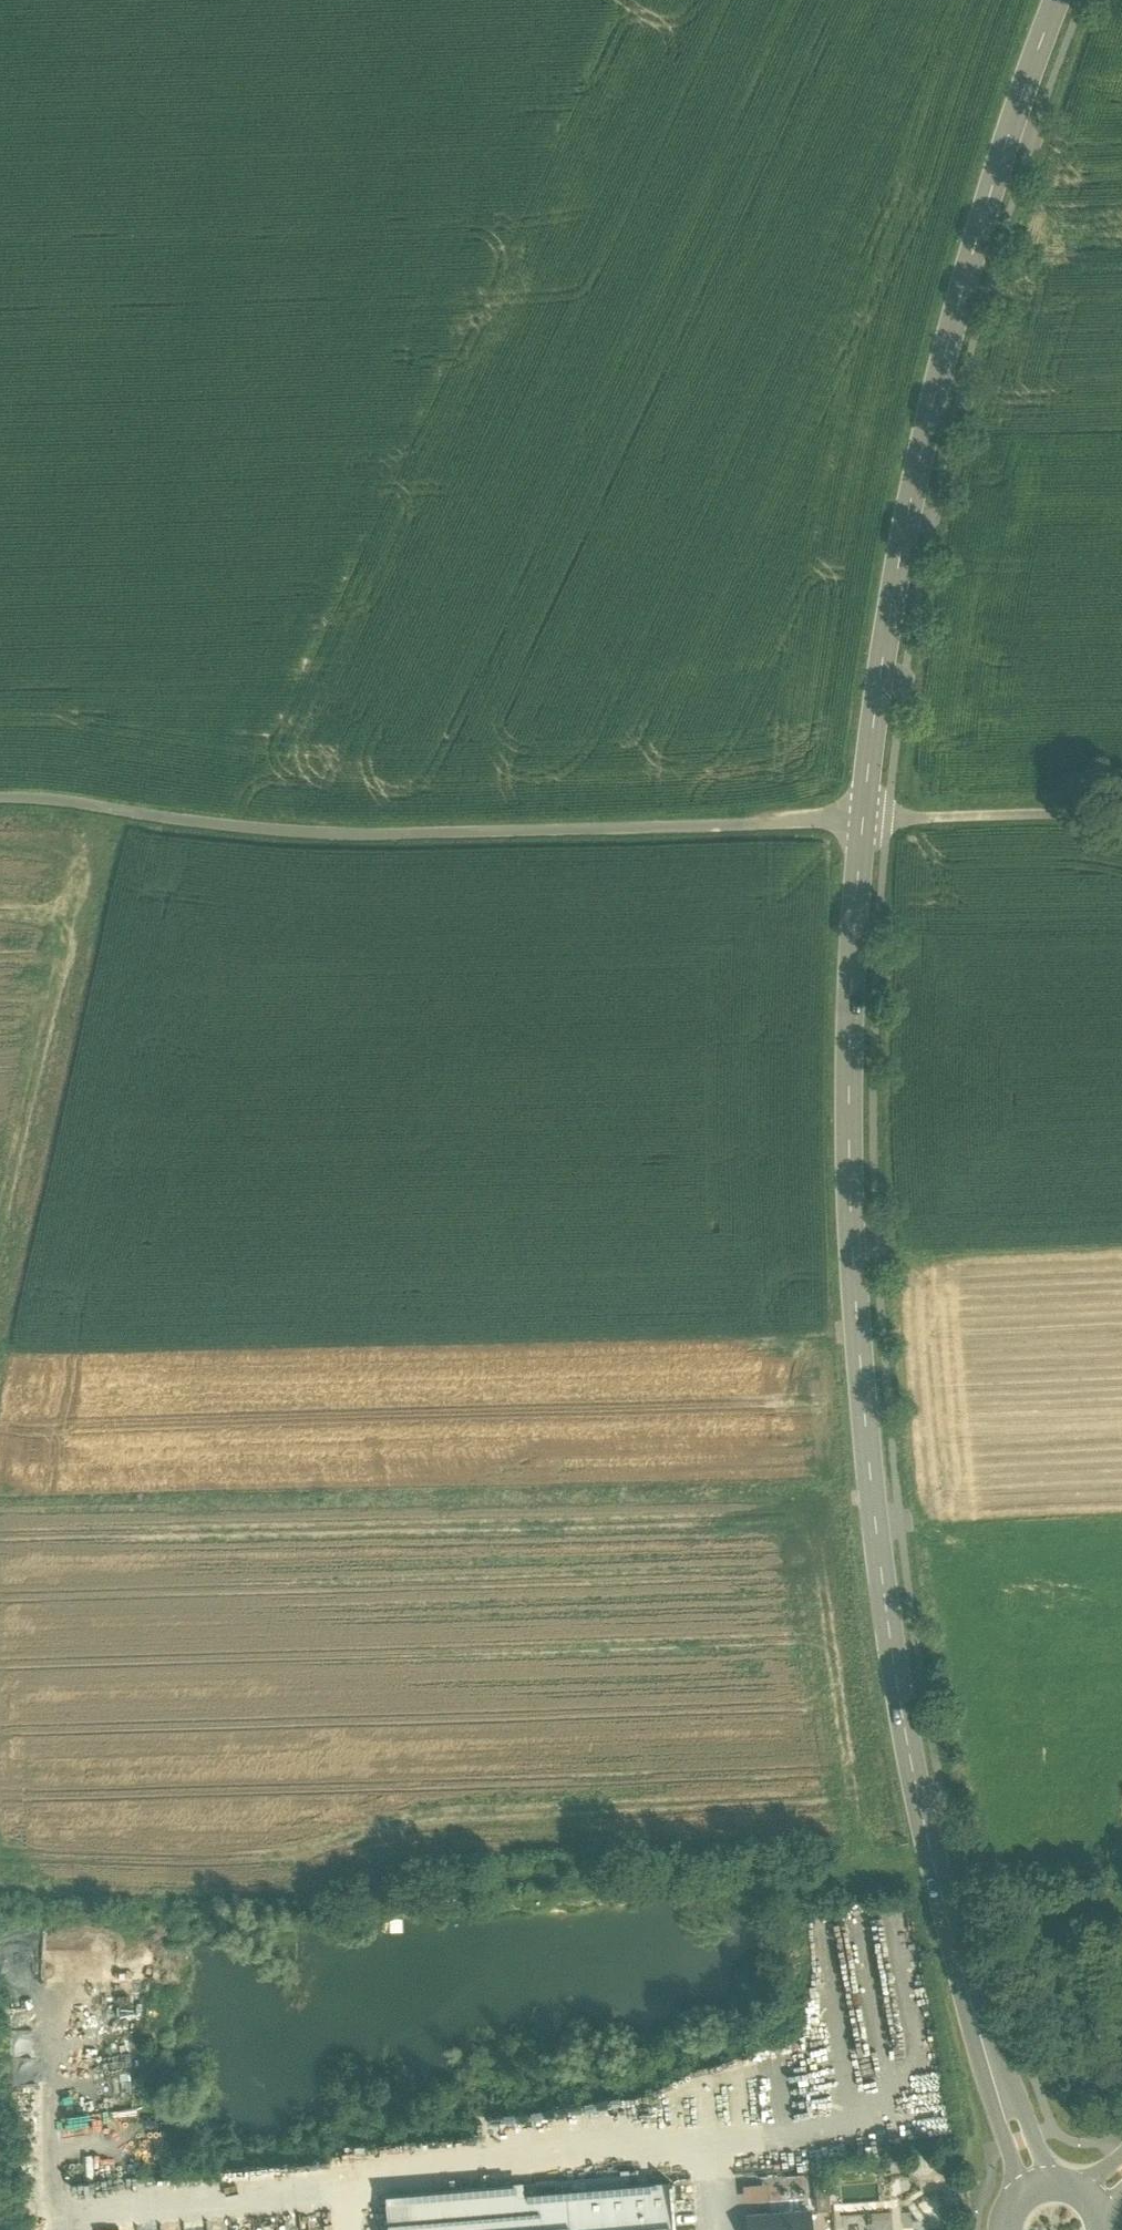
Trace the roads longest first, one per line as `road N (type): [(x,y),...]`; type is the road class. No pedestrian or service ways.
road 1 (tertiary): [(1057,0),(998,164),(910,503),(874,710),(851,964),(849,1100),(866,1443),(896,1684),(940,1884),(1032,2189)]
road 2 (track): [(1121,823),(1004,815),(863,825)]

